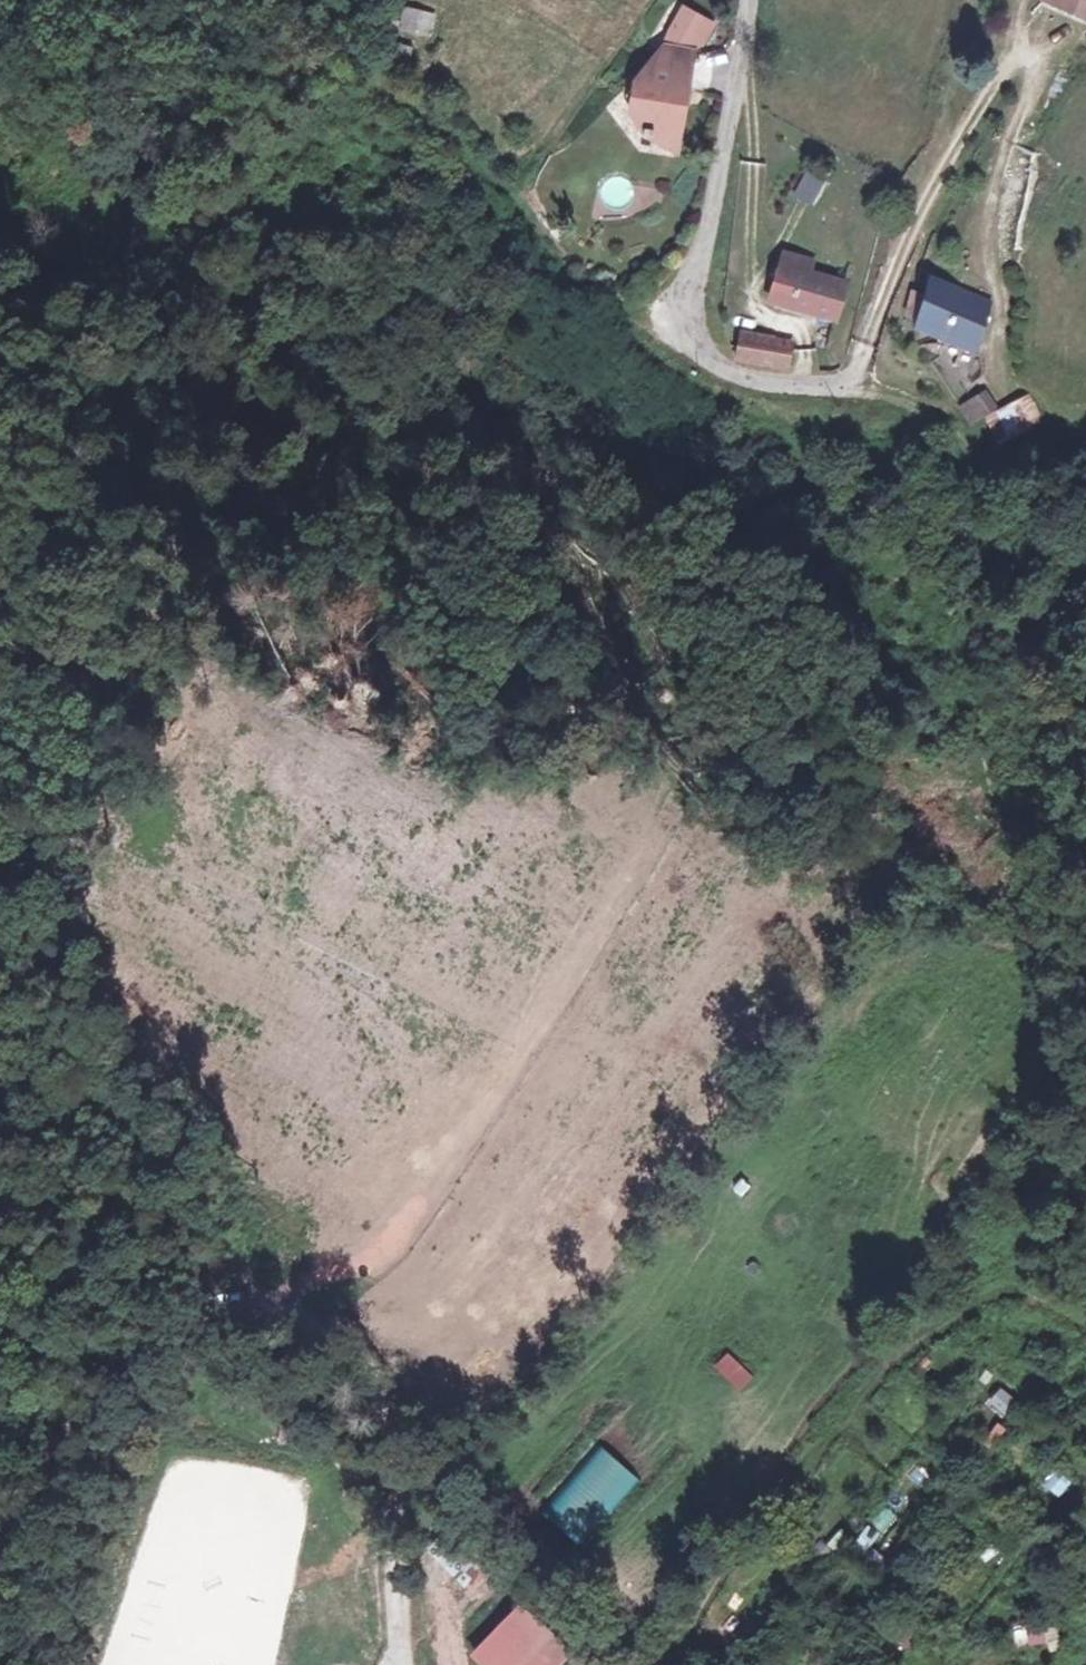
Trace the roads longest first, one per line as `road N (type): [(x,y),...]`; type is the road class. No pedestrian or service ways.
road 1 (track): [(0,1571),(94,1420),(183,1354),(242,1332),(315,1335),(386,1403),(414,1485),(410,1664)]
road 2 (residential): [(754,0),(694,300),(697,336),(721,371),(767,384),(849,386)]

